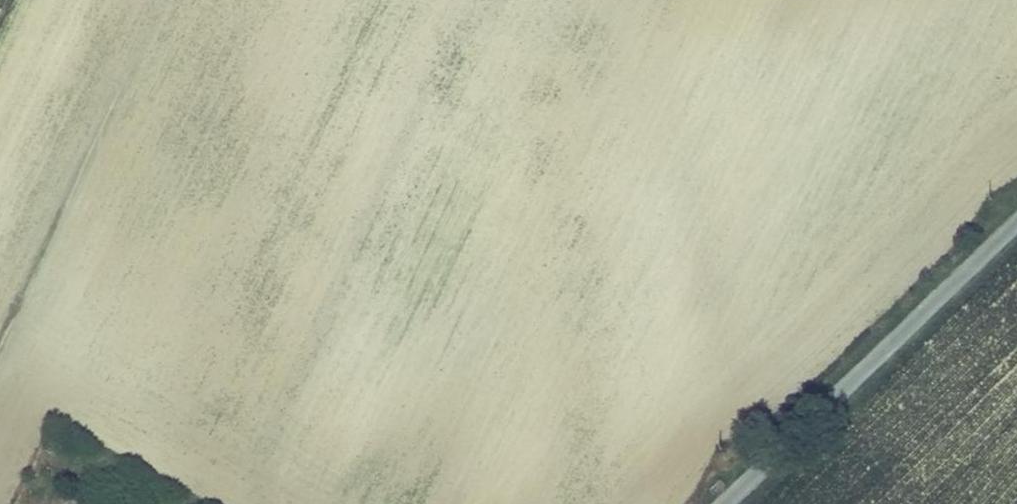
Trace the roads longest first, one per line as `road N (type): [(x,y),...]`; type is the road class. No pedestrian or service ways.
road 1 (tertiary): [(1016,224),(724,503)]

